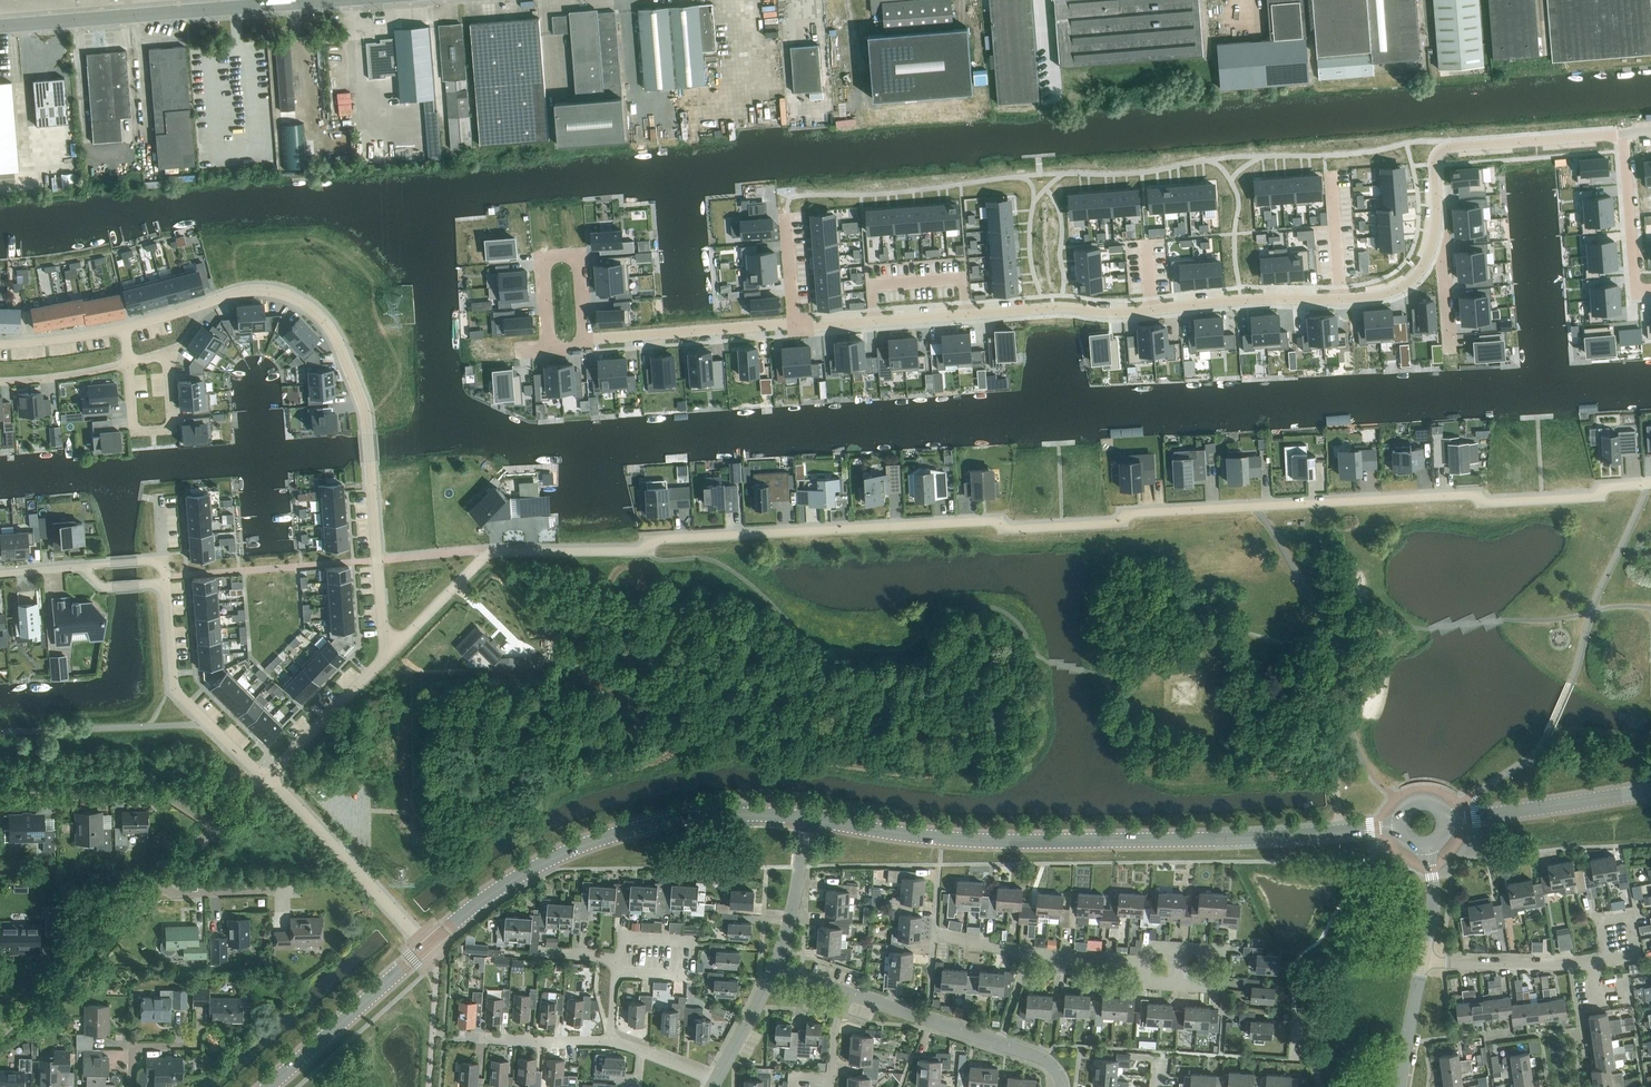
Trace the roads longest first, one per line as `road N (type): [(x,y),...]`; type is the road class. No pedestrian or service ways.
road 1 (residential): [(634,550),(655,539),(995,521),(1009,529),(1254,506),(1590,498),(1603,486),(1650,483)]
road 2 (tertiary): [(806,819),(1005,842),(1396,827)]
road 3 (residential): [(122,328),(262,289),(288,295),(329,326),(368,430),(385,657)]
road 4 (residential): [(1341,298),(794,323)]
road 5 (tertiary): [(427,947),(527,872),(618,831),(693,817),(806,819)]
road 6 (unclassified): [(385,657),(492,549),(634,550)]
road 7 (residential): [(1622,133),(1459,145),(1439,155),(1432,247)]
road 8 (unclassified): [(0,25),(260,0)]
road 9 (unclassified): [(427,947),(268,777)]
road 10 (residential): [(0,797),(165,794),(218,826)]
road 11 (residential): [(0,1029),(160,883)]
road 12 (residential): [(607,959),(619,959),(618,937),(687,941),(688,972),(607,970)]
road 13 (residential): [(794,323),(582,340)]
road 14 (tertiary): [(268,1086),(427,947)]
road 15 (residential): [(1632,956),(1591,963),(1424,961)]
road 16 (tertiary): [(1650,792),(1452,819)]
road 17 (residential): [(551,350),(544,267),(555,256),(578,265),(582,340)]
road 18 (residential): [(129,363),(133,432),(172,429),(170,352)]
road 19 (residential): [(1622,133),(1633,295),(1650,293)]
road 20 (unclassified): [(268,777),(385,657)]
road 21 (residential): [(1002,1044),(850,990)]
road 22 (residential): [(207,723),(175,680),(165,583)]
road 23 (residential): [(608,1040),(463,1036)]
road 24 (residential): [(777,961),(806,819)]
road 25 (residential): [(718,1078),(777,961)]
road 26 (residential): [(129,363),(0,381)]
road 27 (tertiary): [(1400,1086),(1424,961)]
road 28 (residential): [(0,344),(122,328)]
road 29 (residential): [(277,891),(168,894),(160,883)]
road 30 (residential): [(1341,298),(1333,178)]

